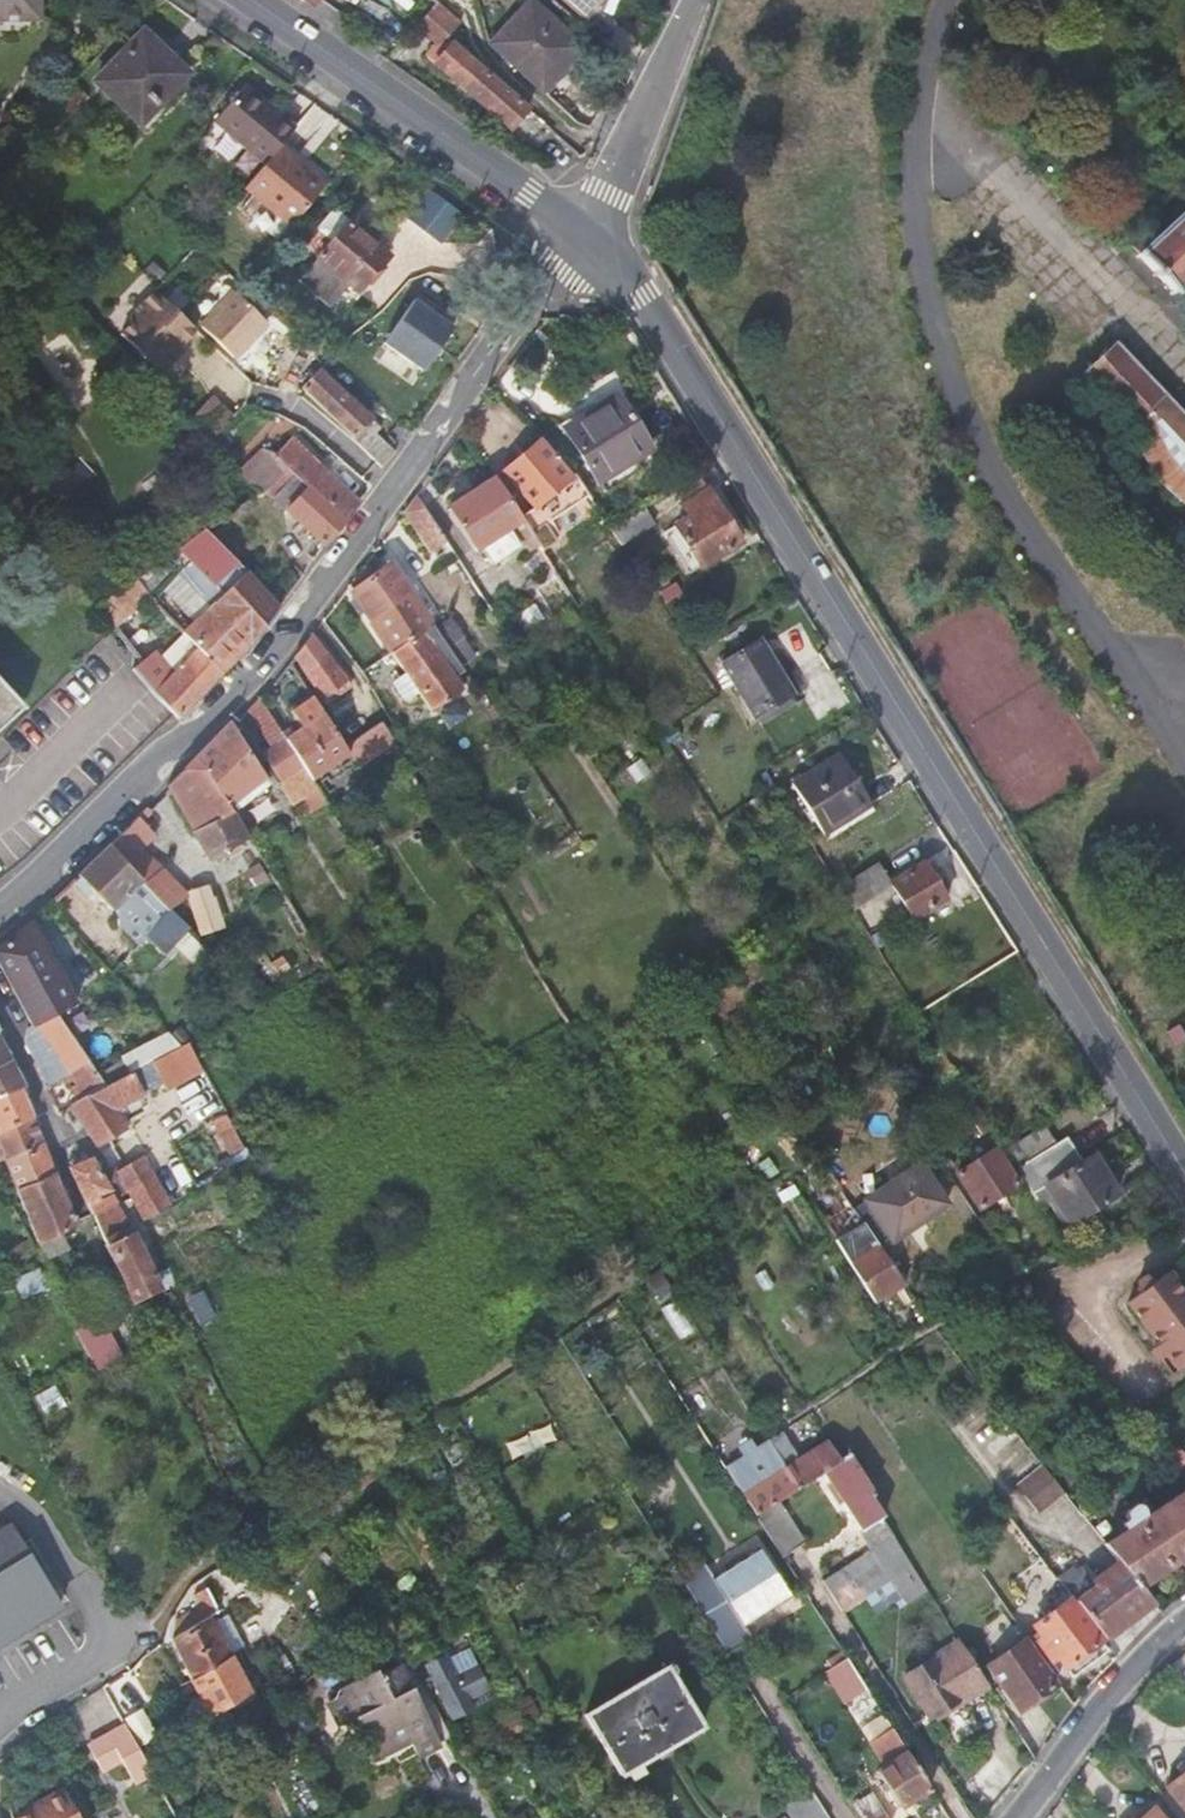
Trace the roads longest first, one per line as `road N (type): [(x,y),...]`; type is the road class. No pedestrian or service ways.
road 1 (track): [(1184,1206),(1136,1234),(1026,1271),(1014,1266),(801,1408),(689,1239),(188,1544),(139,1624),(66,1674)]
road 2 (secondary): [(1184,1163),(676,342),(614,262),(583,234)]
road 3 (residential): [(0,905),(154,758),(210,725),(291,634),(583,234)]
road 4 (secondary): [(583,234),(254,0)]
road 5 (track): [(919,95),(1184,379)]
road 6 (residential): [(0,1502),(59,1557),(75,1585),(81,1624),(66,1674),(0,1727)]
road 7 (residential): [(1017,1817),(1105,1702),(1184,1621)]
road 8 (residential): [(583,234),(690,0)]
road 9 (residential): [(0,1011),(60,1146)]

